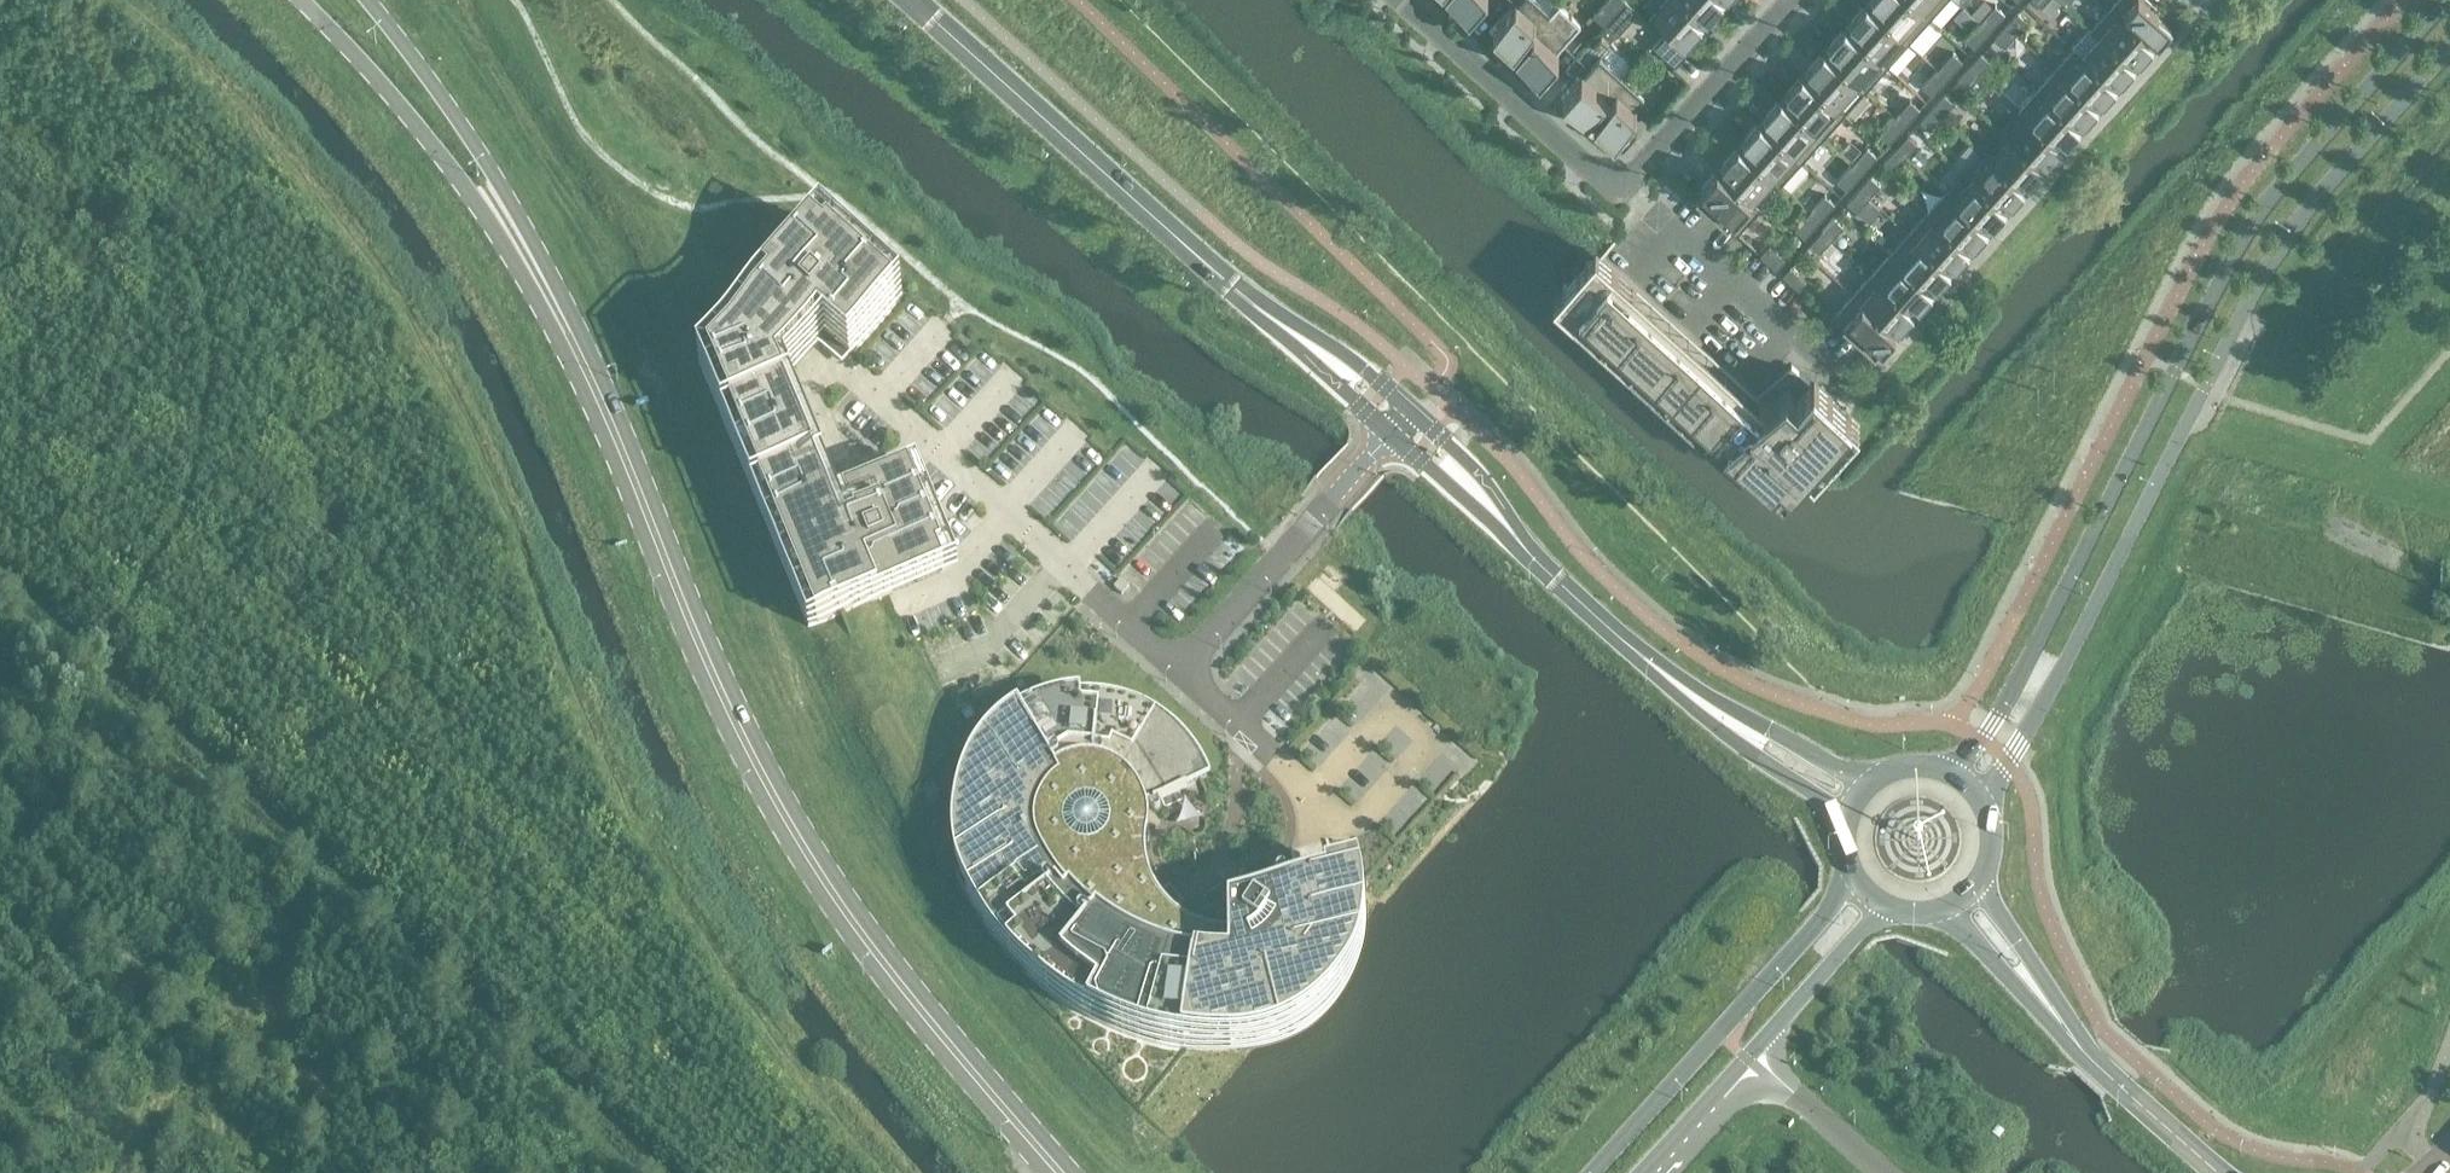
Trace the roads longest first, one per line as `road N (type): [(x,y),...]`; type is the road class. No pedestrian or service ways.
road 1 (secondary): [(1059,1172),(922,1014),(790,824),(592,383),(518,240)]
road 2 (tertiary): [(2445,0),(2264,208),(2017,683),(1982,739),(1949,772)]
road 3 (tertiary): [(1987,807),(2268,265),(2449,48)]
road 4 (tertiary): [(1263,313),(912,0)]
road 5 (residential): [(879,395),(1182,671)]
road 6 (tertiary): [(1859,882),(1592,1172)]
road 7 (secondary): [(298,0),(372,66),(518,240)]
road 8 (residential): [(1390,432),(1182,671)]
road 9 (residential): [(1849,377),(1623,186)]
road 10 (secondary): [(518,240),(493,170),(363,0)]
road 11 (residential): [(1406,0),(1623,186)]
road 12 (residential): [(1623,186),(1790,0)]
road 13 (tertiary): [(1879,779),(1843,770),(1712,695),(1669,681)]
road 14 (residential): [(1182,671),(1351,830)]
road 15 (tertiary): [(1669,681),(1683,700),(1849,821)]
road 16 (tertiary): [(1669,681),(1513,538)]
road 17 (tertiary): [(1753,1059),(1888,908)]
road 18 (unclassified): [(2223,1172),(2077,1038)]
road 19 (unclassified): [(2077,1038),(1983,881)]
road 20 (unclassified): [(1948,910),(2077,1038)]
road 21 (tertiary): [(1413,408),(1333,343),(1263,313)]
road 22 (tertiary): [(1263,313),(1270,328),(1390,432)]
road 23 (unclassified): [(1753,1059),(1883,1172)]
road 24 (tertiary): [(1513,538),(1497,499),(1413,408)]
road 25 (tertiary): [(1390,432),(1513,538)]
road 26 (tertiary): [(1647,1172),(1753,1059)]

